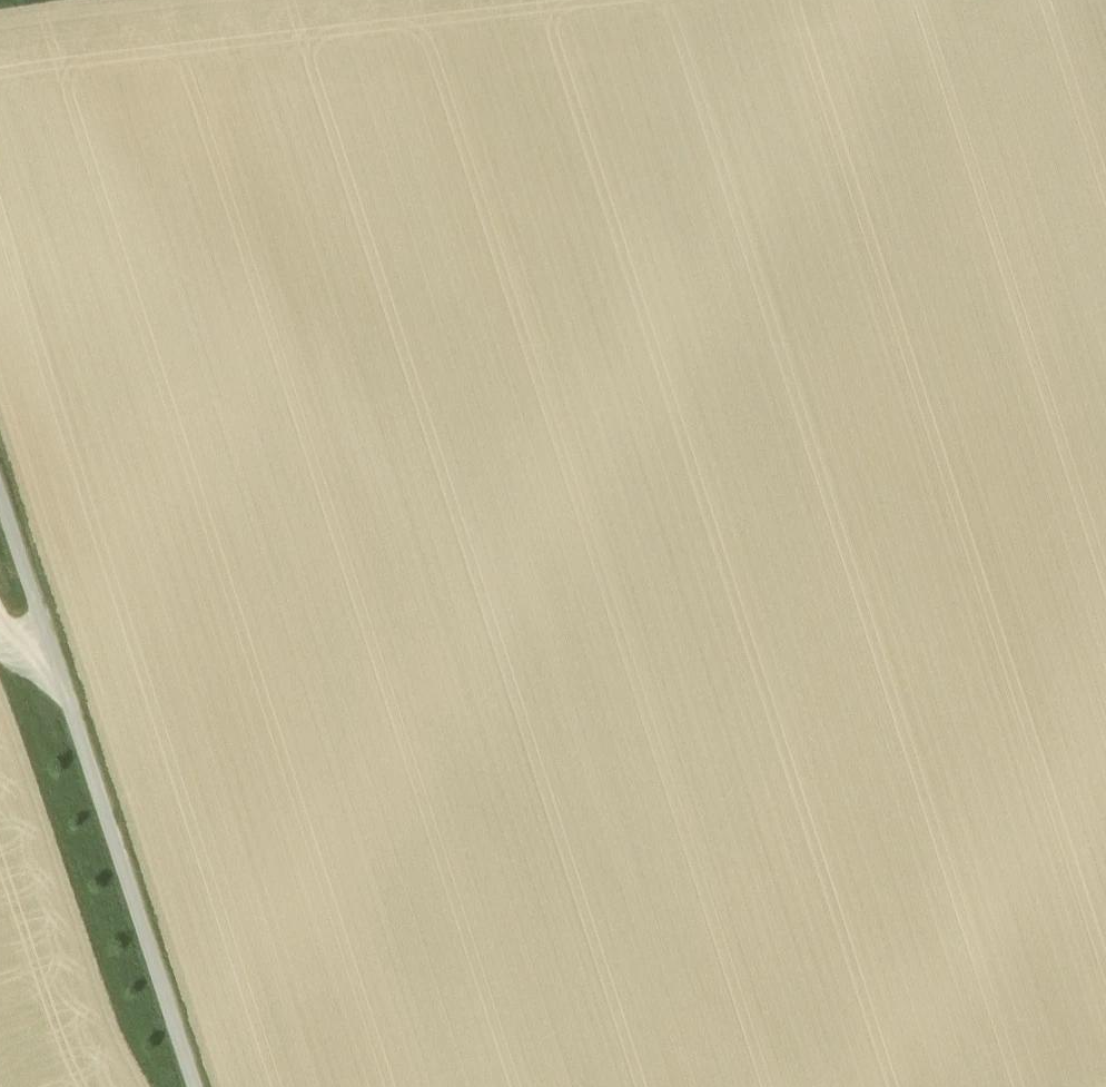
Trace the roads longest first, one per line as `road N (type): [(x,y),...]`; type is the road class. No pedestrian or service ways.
road 1 (track): [(195,1086),(0,495)]

